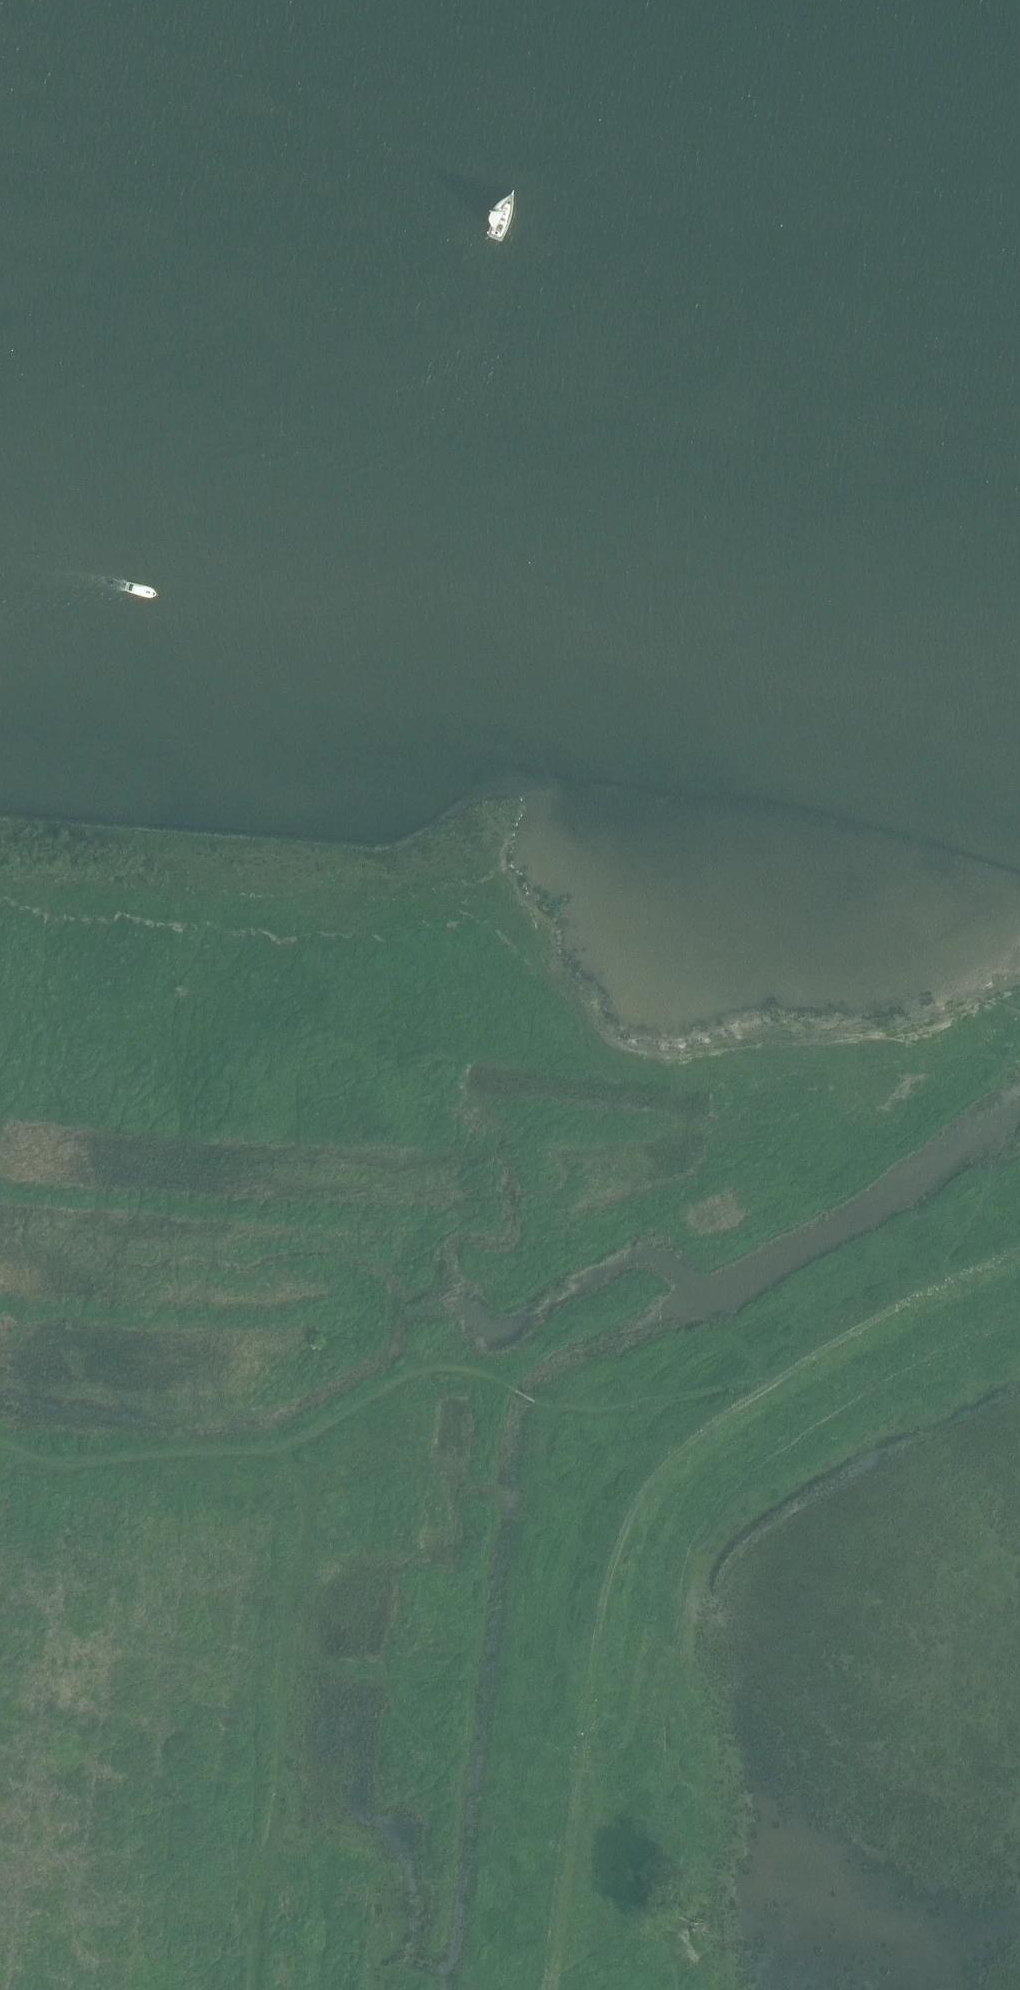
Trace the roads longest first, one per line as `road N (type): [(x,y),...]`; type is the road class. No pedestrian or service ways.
road 1 (track): [(550,1989),(599,1625),(620,1547),(665,1465),(776,1380)]
road 2 (track): [(776,1380),(902,1304),(1019,1250)]

